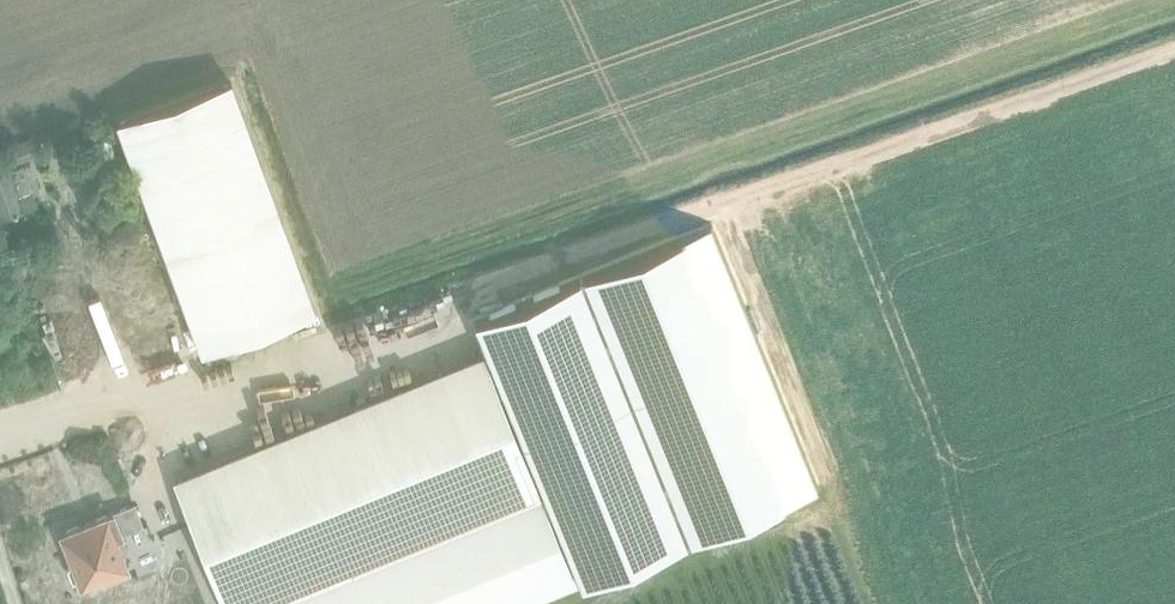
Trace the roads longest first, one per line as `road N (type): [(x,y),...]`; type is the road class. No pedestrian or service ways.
road 1 (track): [(1174,54),(387,333),(0,443)]

